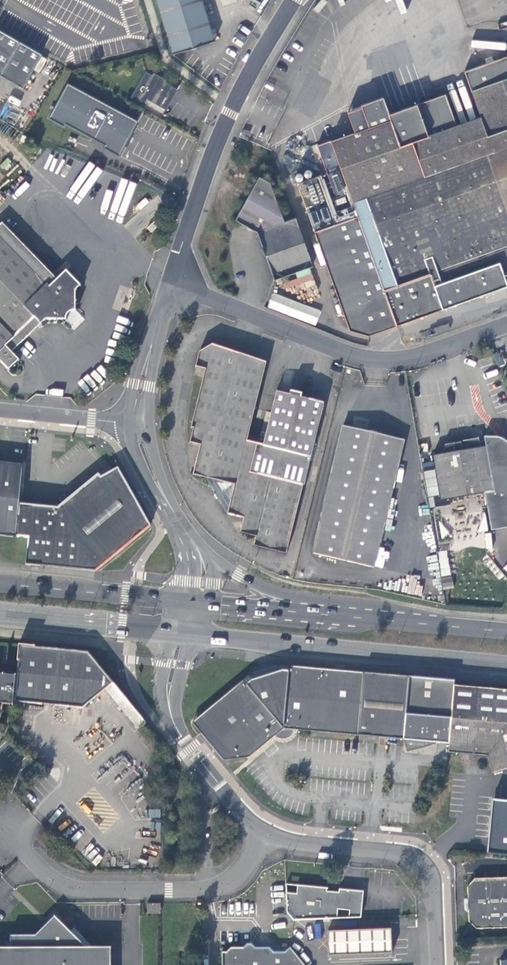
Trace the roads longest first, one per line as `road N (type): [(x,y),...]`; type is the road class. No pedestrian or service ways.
road 1 (residential): [(170,284),(372,355),(413,356),(506,324)]
road 2 (unclassified): [(170,284),(218,139),(295,0)]
road 3 (primary): [(199,632),(506,660)]
road 4 (residential): [(262,838),(215,887),(78,890),(48,877),(0,826)]
road 5 (tertiary): [(439,964),(433,876),(418,854),(262,838)]
road 6 (primary): [(506,632),(311,613)]
road 7 (primary): [(185,600),(0,583)]
road 8 (primary): [(0,615),(179,630)]
road 9 (tertiary): [(262,838),(171,719)]
road 10 (unclassified): [(138,424),(170,284)]
road 11 (tertiary): [(138,424),(0,410)]

